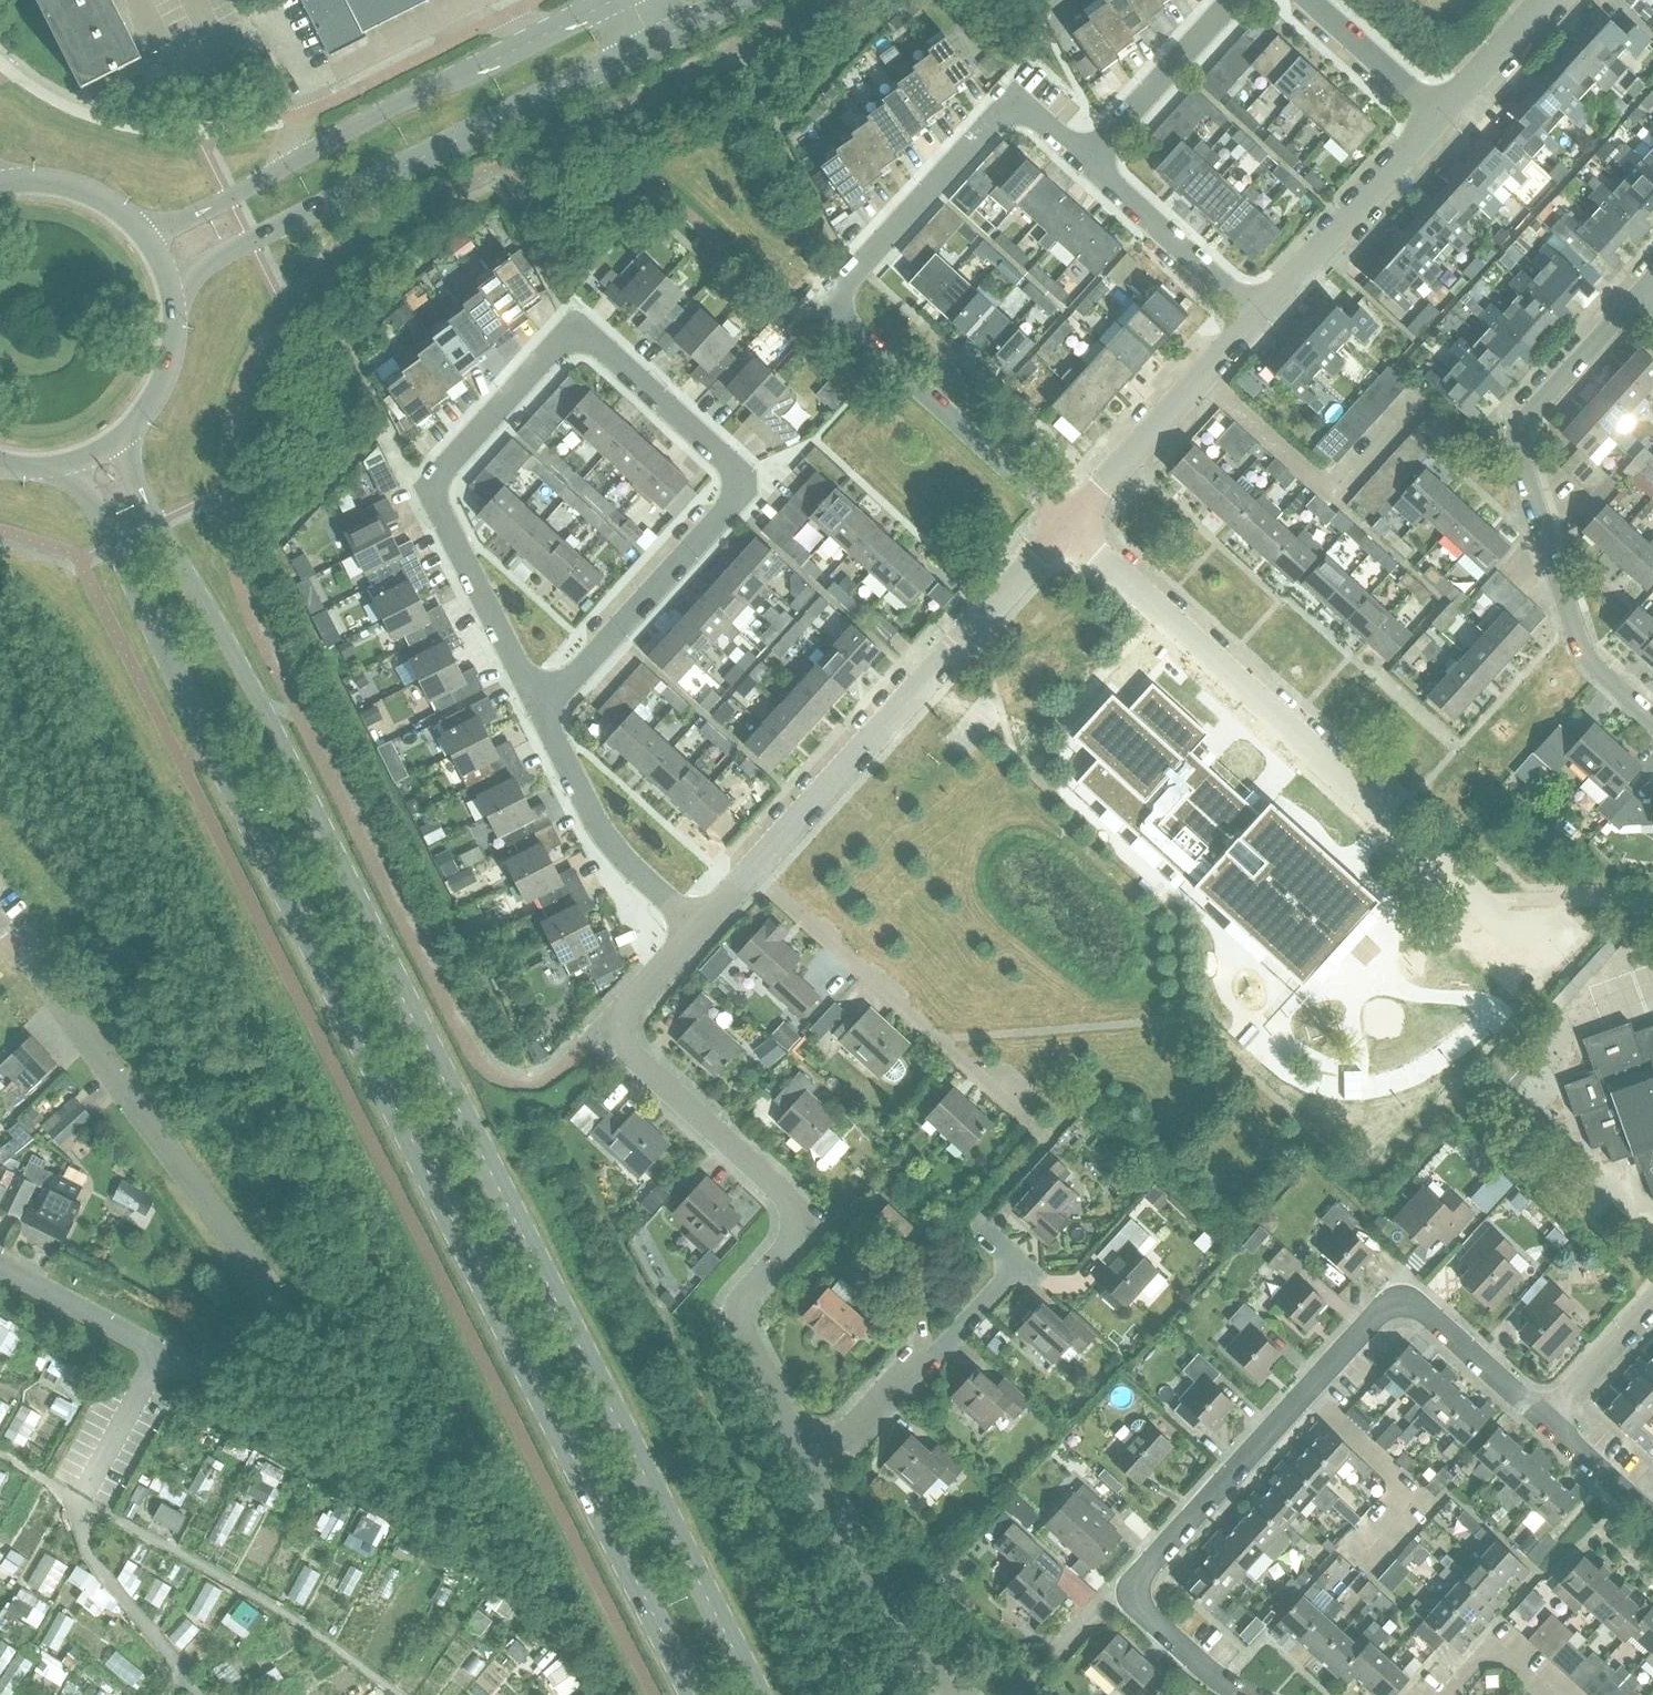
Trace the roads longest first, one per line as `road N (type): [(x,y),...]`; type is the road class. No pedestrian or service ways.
road 1 (secondary): [(760,1694),(123,441)]
road 2 (secondary): [(66,464),(116,543),(697,1694)]
road 3 (residential): [(426,497),(575,335),(724,465),(742,496),(536,709)]
road 4 (residential): [(1071,526),(850,331),(854,282),(994,127),(1015,122),(1098,173)]
road 5 (residential): [(810,1456),(738,1314),(744,1297),(789,1248),(794,1206),(621,1032),(628,1004),(698,930)]
road 6 (residential): [(1556,971),(1071,526)]
road 7 (residential): [(161,1349),(193,1365),(218,1367),(245,1355),(262,1332),(264,1299),(208,1195),(0,920)]
road 8 (residential): [(1127,1584),(1381,1308),(1400,1297),(1419,1303),(1548,1421)]
road 9 (secondary): [(176,296),(195,275),(253,242),(657,40)]
road 10 (secondary): [(613,0),(433,86),(231,198),(170,223),(131,222)]
road 11 (residential): [(752,873),(1071,526)]
road 12 (residential): [(1047,1143),(752,873)]
road 13 (residential): [(1652,716),(1577,646),(1519,443),(1528,414)]
road 14 (residential): [(810,1456),(935,1362),(1022,1263)]
road 15 (residential): [(960,1694),(810,1456)]
road 16 (residential): [(698,930),(593,820),(536,709)]
road 17 (residential): [(1252,329),(1439,126)]
road 18 (residential): [(1071,526),(1252,329)]
road 19 (residential): [(536,709),(426,497)]
road 20 (residential): [(1098,173),(1240,0)]
road 21 (residential): [(1252,329),(1098,173)]
road 22 (residential): [(1293,0),(1439,126)]
road 23 (residential): [(161,1349),(0,1263)]
road 24 (residential): [(1260,1694),(1127,1584)]
road 25 (residential): [(1439,126),(1548,0)]
road 26 (residential): [(82,1494),(161,1349)]
road 27 (secondary): [(123,441),(153,407),(170,370),(176,296)]
road 28 (residential): [(1528,414),(1636,298)]
road 29 (residential): [(1652,1305),(1548,1421)]
road 30 (residential): [(1548,1421),(1652,1515)]

